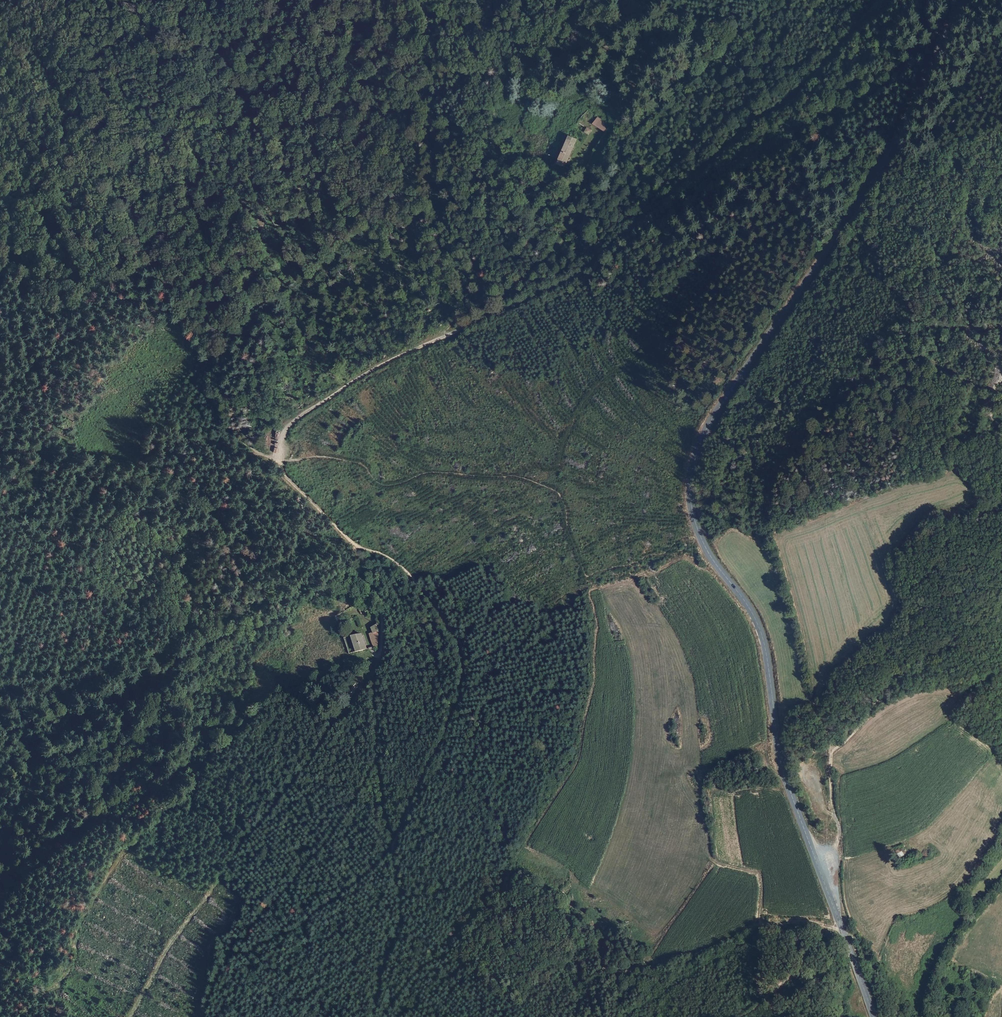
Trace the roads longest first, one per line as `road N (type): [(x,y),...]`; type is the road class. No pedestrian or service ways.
road 1 (tertiary): [(970,0),(862,206),(713,416),(693,467),(695,519),(705,544),(762,633),(782,771),(873,1016)]
road 2 (track): [(274,462),(228,430),(215,396),(217,356),(253,306),(386,199),(428,120),(427,33),(417,0)]
road 3 (track): [(356,547),(376,575),(384,621),(379,654),(334,727),(170,944),(130,1016)]
road 4 (track): [(356,547),(381,553),(412,577),(461,646),(463,680),(394,847),(403,919),(376,1016)]
road 5 (track): [(836,853),(832,753),(888,690),(890,626),(913,583),(944,554),(955,513),(981,497),(960,469),(962,442),(1001,423)]
road 6 (track): [(957,24),(885,89),(782,137),(563,285)]
road 7 (track): [(205,1016),(227,968),(287,935),(394,847),(380,757),(379,654)]
road 8 (track): [(0,859),(137,796),(185,792),(265,708),(379,654)]
road 9 (track): [(882,0),(776,103),(563,285)]
road 10 (track): [(563,285),(373,367),(287,429),(274,462)]
road 11 (track): [(442,338),(565,239),(568,182)]

